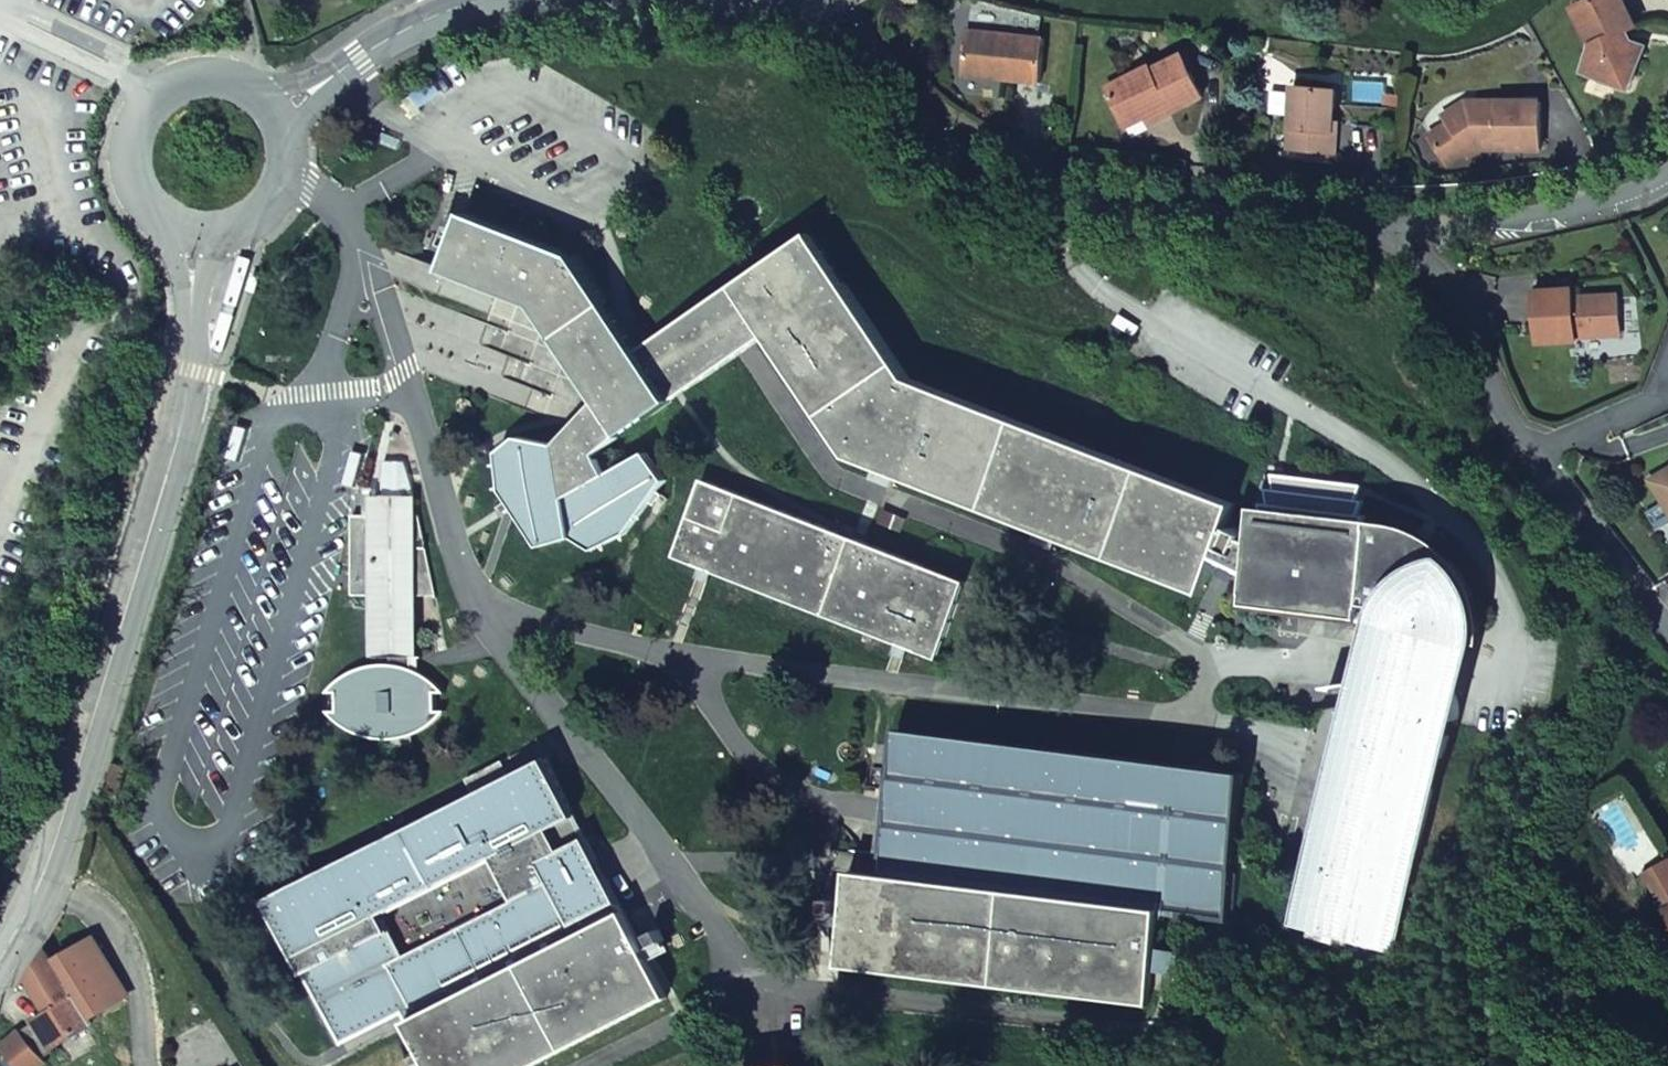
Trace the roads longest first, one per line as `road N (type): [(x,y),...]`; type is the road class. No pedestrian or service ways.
road 1 (residential): [(1394,227),(1022,186),(968,163),(934,133),(822,0)]
road 2 (tertiary): [(64,856),(80,834),(167,519),(167,469)]
road 3 (tertiary): [(167,469),(140,509),(64,856)]
road 4 (residential): [(1667,168),(1579,205),(1394,227)]
road 5 (residential): [(1394,227),(1469,315),(1498,402),(1532,453)]
road 6 (tertiary): [(263,93),(206,74),(151,99),(129,154),(151,210)]
road 7 (residential): [(1532,453),(1667,628)]
road 8 (residential): [(196,372),(230,334),(265,212)]
road 9 (tertiary): [(479,0),(339,71)]
road 10 (residential): [(1532,453),(1667,397)]
road 11 (tertiary): [(151,210),(199,325)]
road 12 (tertiary): [(64,856),(0,959)]

